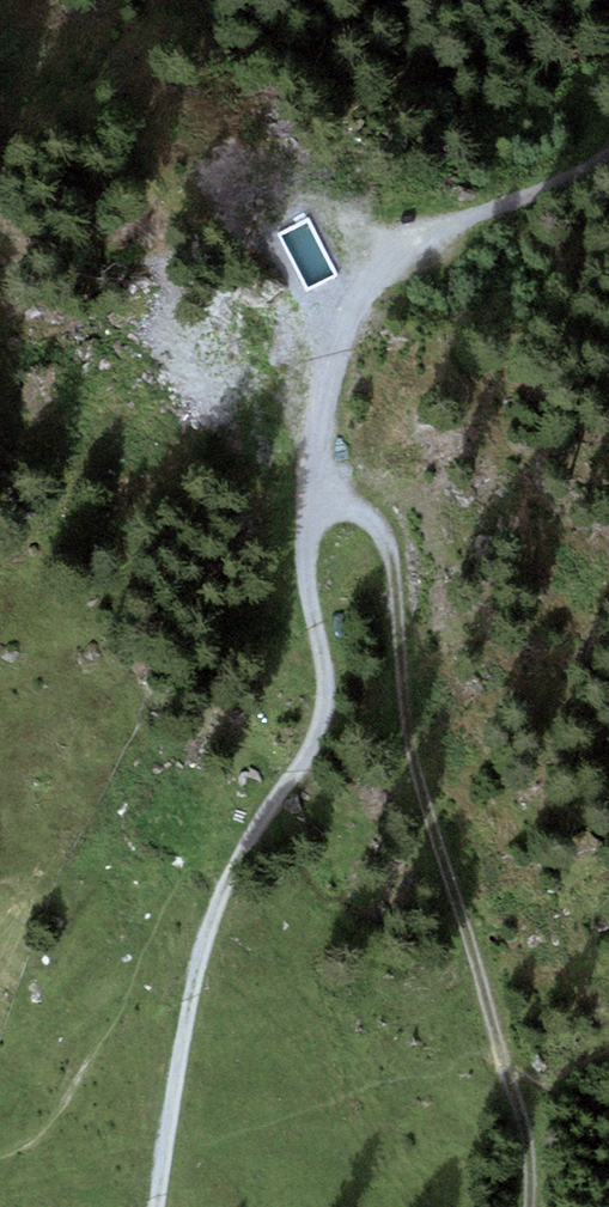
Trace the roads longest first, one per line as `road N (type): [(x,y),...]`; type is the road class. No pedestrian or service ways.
road 1 (track): [(157,1206),(207,934),(254,834),(324,725),(329,689),(304,545),(337,315),(374,271),(406,248),(608,153)]
road 2 (track): [(309,488),(371,519),(390,552),(411,750),(502,1050)]
road 3 (track): [(502,1050),(529,1155),(527,1206)]

